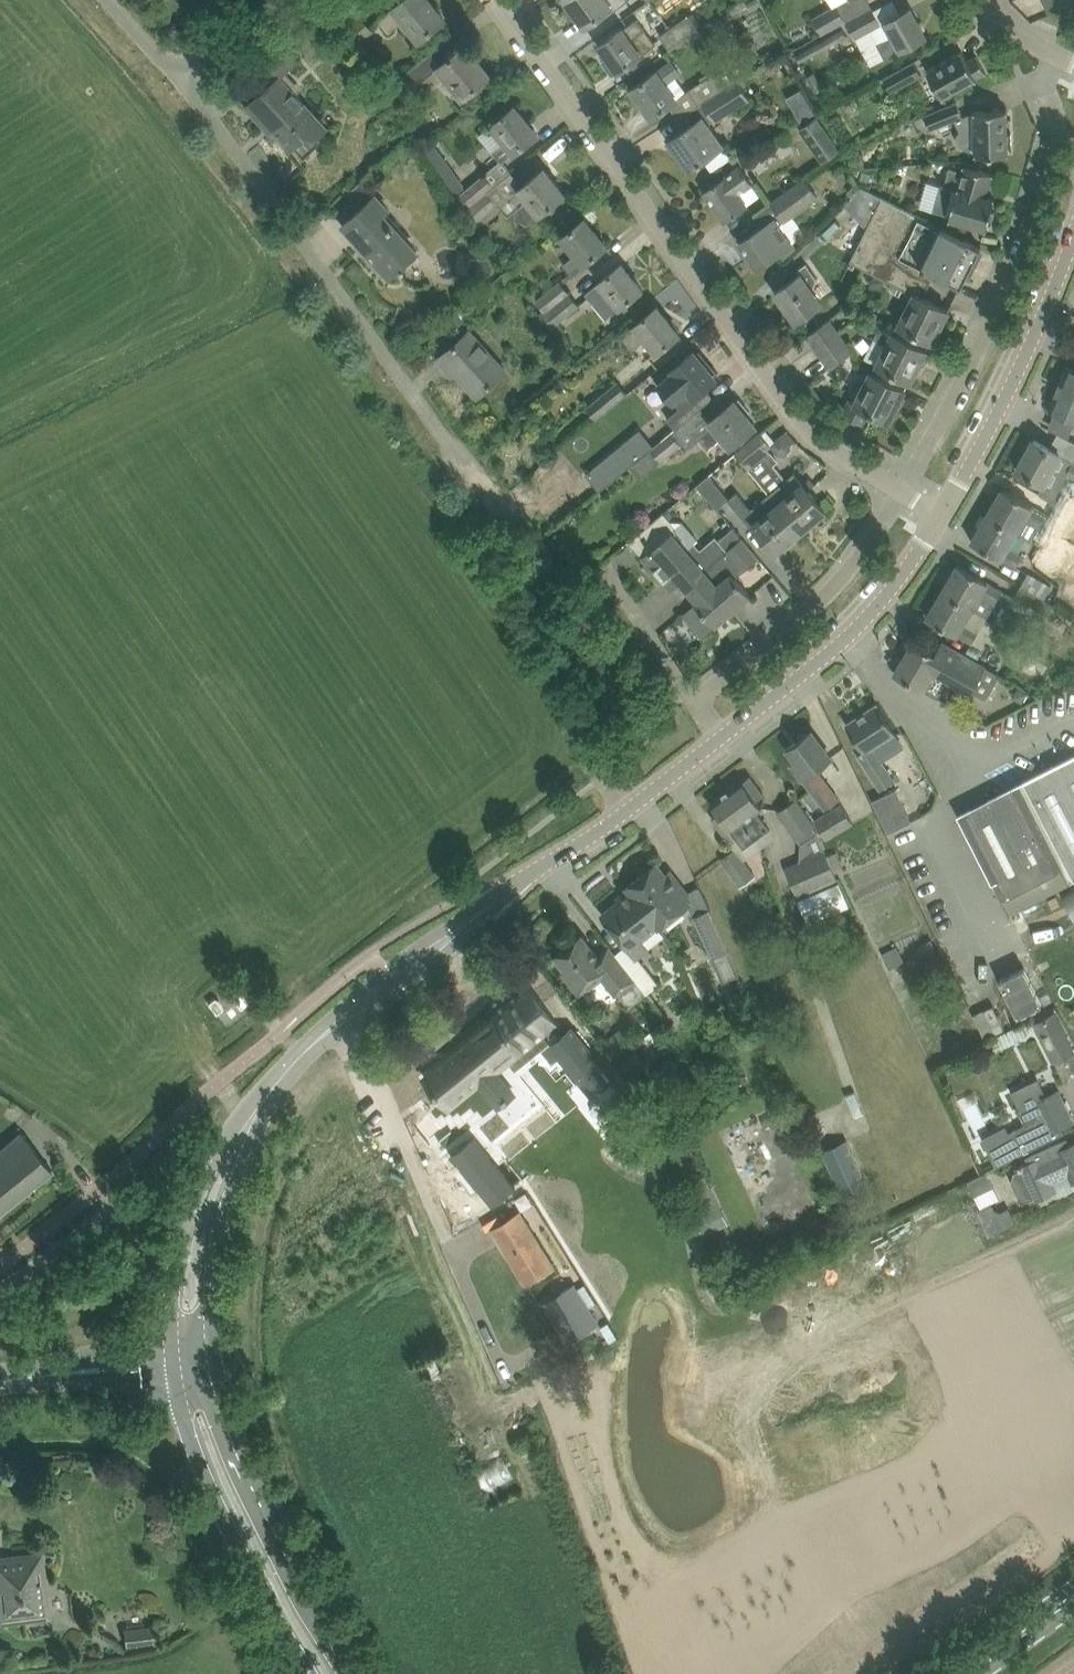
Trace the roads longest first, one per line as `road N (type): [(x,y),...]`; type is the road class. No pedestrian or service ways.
road 1 (residential): [(898,491),(819,442),(791,413),(495,0)]
road 2 (residential): [(479,487),(180,81)]
road 3 (residential): [(1059,58),(1043,84),(1051,142),(1035,212),(898,491)]
road 4 (track): [(335,1025),(427,1187),(501,1365)]
road 5 (tertiary): [(352,1673),(241,1447),(213,1360)]
road 6 (tertiary): [(176,1376),(207,1482),(305,1673)]
road 7 (tertiary): [(723,735),(845,641),(942,517)]
road 8 (tertiary): [(942,517),(1014,382),(1073,237)]
road 9 (residential): [(898,491),(807,617),(699,700)]
road 10 (tertiary): [(256,1107),(206,1179),(191,1214),(173,1349)]
road 11 (tertiary): [(213,1360),(216,1262),(256,1107)]
road 12 (tertiary): [(522,878),(619,817),(723,735)]
road 13 (tertiary): [(335,1025),(370,1012),(431,965),(522,878)]
road 14 (tertiary): [(522,878),(396,964),(335,1025)]
road 15 (residential): [(699,700),(604,563)]
road 16 (tertiary): [(40,1377),(176,1376)]
road 17 (tertiary): [(173,1349),(40,1377)]
road 18 (secondary): [(969,1673),(1073,1596)]
road 19 (residential): [(180,81),(274,0)]

